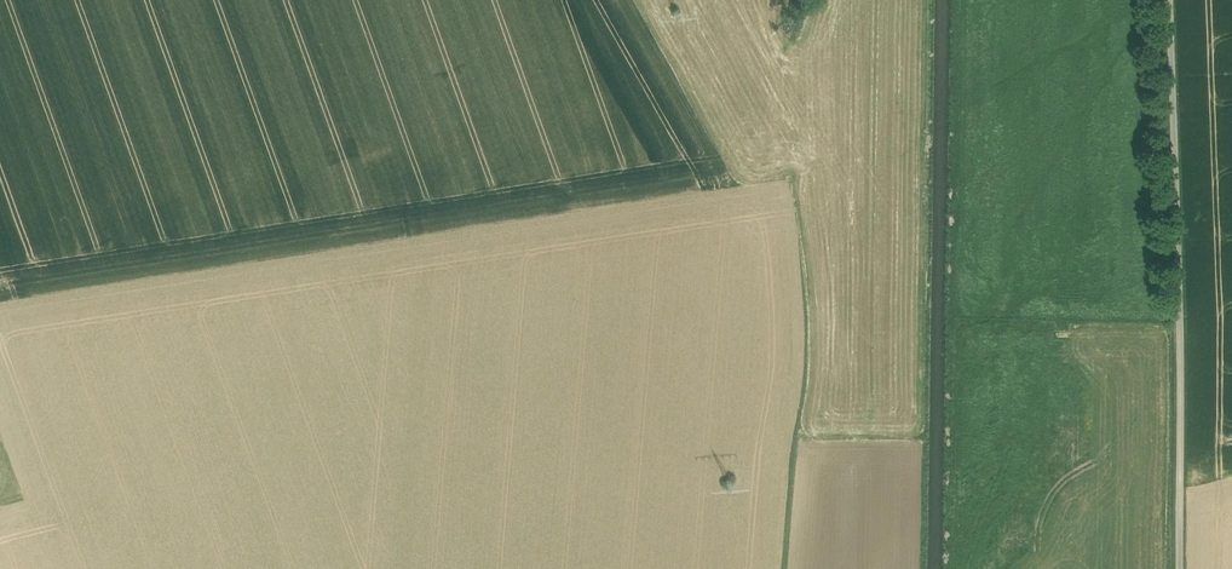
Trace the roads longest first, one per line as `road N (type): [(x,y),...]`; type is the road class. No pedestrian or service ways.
road 1 (track): [(1179,568),(1170,0)]

